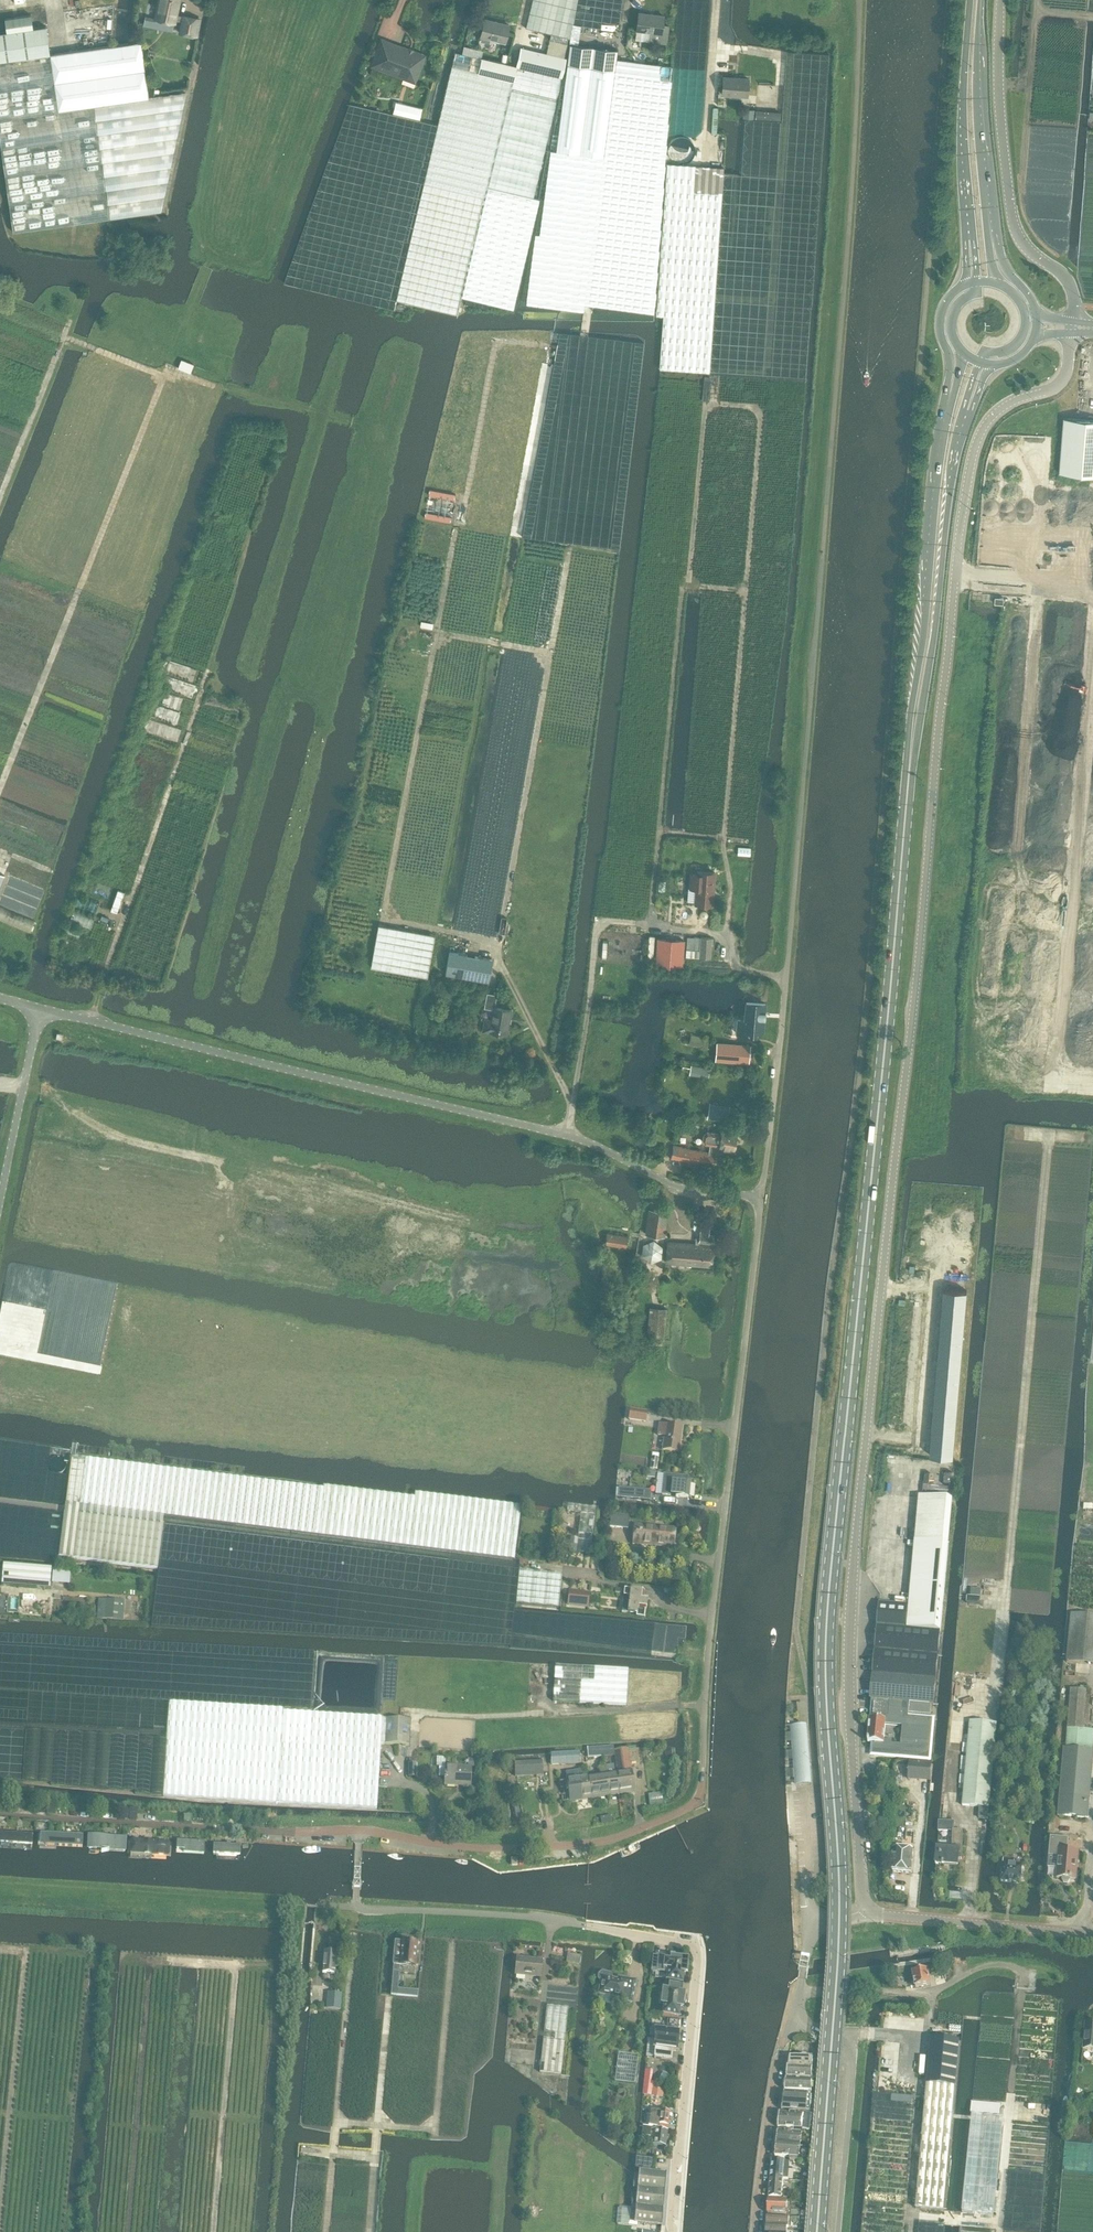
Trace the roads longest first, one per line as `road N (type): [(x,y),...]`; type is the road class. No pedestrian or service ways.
road 1 (unclassified): [(867,1909),(851,1738),(854,1565),(959,539),(970,468),(987,424),(1015,402),(1058,387),(1072,333)]
road 2 (primary): [(819,2231),(840,1928),(826,1632),(911,756)]
road 3 (unclassified): [(760,1198),(846,271),(861,0)]
road 4 (track): [(649,925),(706,405),(760,410),(724,841),(725,933)]
road 5 (unclassified): [(359,1831),(481,1848),(602,1844),(697,1803),(760,1198)]
road 6 (unclassified): [(39,1010),(568,1136),(679,1187),(760,1198)]
road 7 (track): [(0,789),(164,379),(63,336),(0,496)]
road 8 (unclassified): [(674,2231),(695,1949),(552,1919),(355,1908)]
road 9 (track): [(1049,1050),(1092,673)]
road 10 (track): [(91,1021),(198,677)]
road 11 (unclassified): [(0,1815),(359,1831)]
road 12 (primary): [(946,406),(911,756)]
road 13 (primary): [(911,756),(967,411)]
road 14 (unclassified): [(1073,322),(1067,278),(1026,247),(1013,221),(1001,137),(1001,0)]
road 15 (primary): [(837,2231),(852,2035),(790,2021)]
road 16 (primary): [(969,0),(962,117),(969,238)]
road 17 (primary): [(993,237),(980,0)]
road 18 (unclassified): [(1092,1933),(867,1909)]
road 19 (residential): [(755,2231),(768,2112),(790,2021)]
road 20 (track): [(1009,2165),(1025,1972)]
road 21 (unclassified): [(0,1198),(39,1010)]
road 22 (primary): [(966,284),(940,320),(951,360),(946,406)]
road 23 (unclassified): [(803,1792),(811,1922)]

